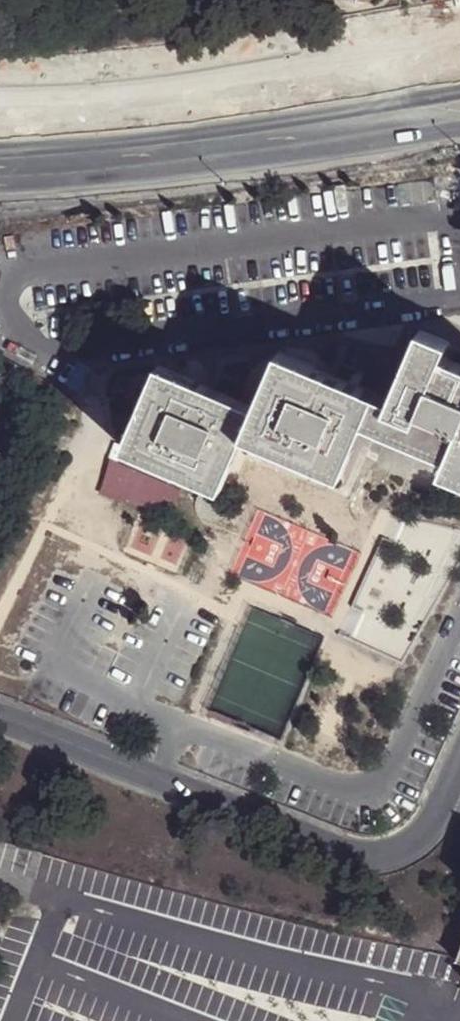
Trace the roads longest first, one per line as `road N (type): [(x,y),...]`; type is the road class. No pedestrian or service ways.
road 1 (residential): [(0,721),(343,855),(385,856),(419,841),(459,766)]
road 2 (secondary): [(459,37),(208,87),(0,103)]

